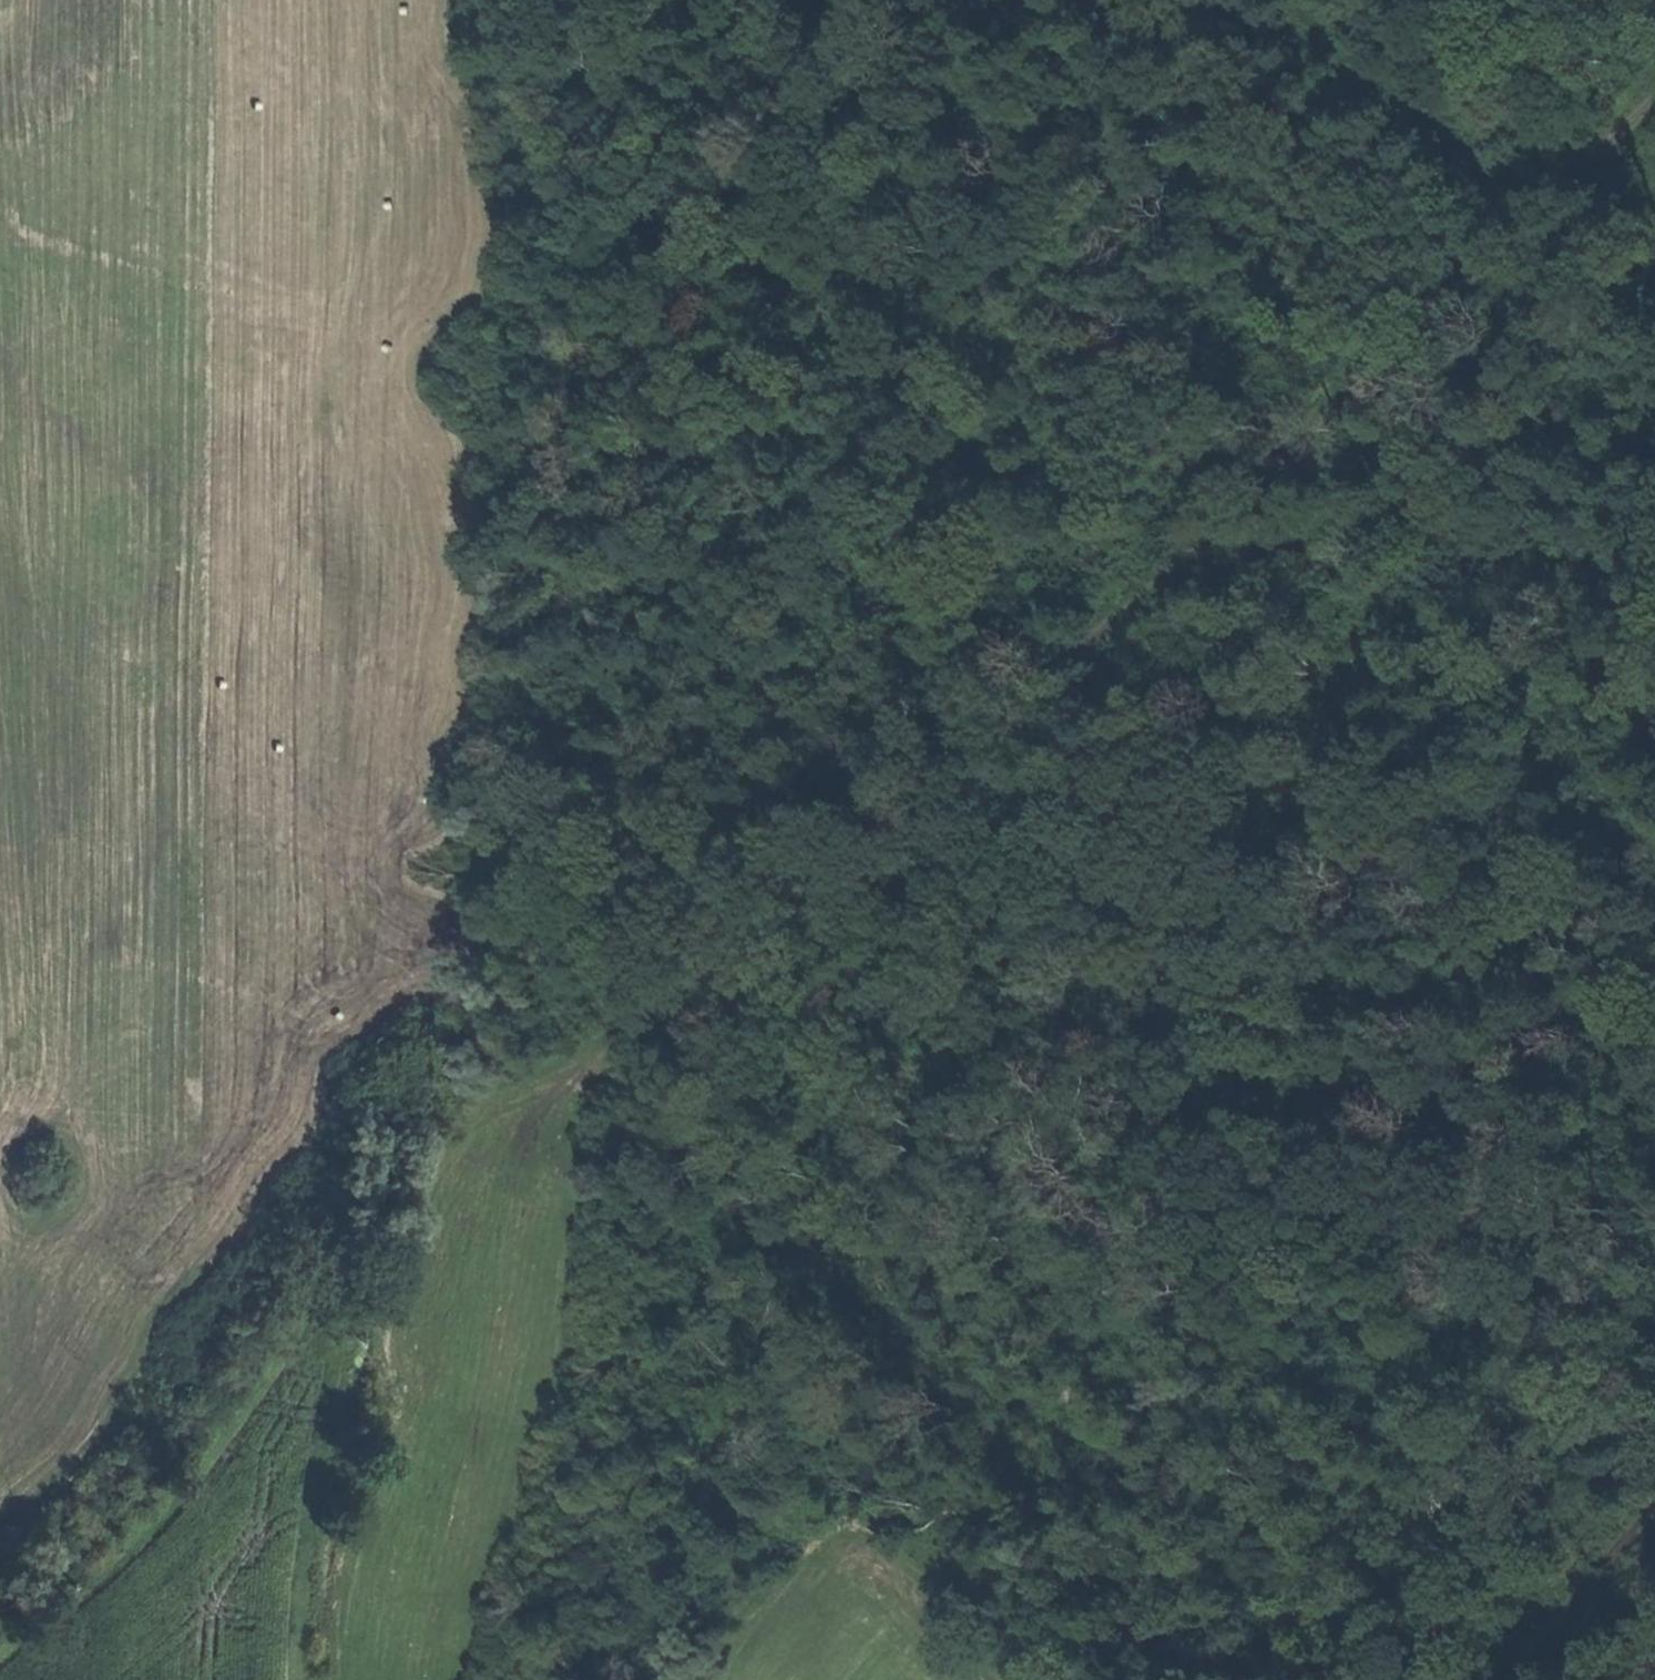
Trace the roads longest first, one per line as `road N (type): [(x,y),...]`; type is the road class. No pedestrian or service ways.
road 1 (track): [(1654,1564),(1535,1679)]

